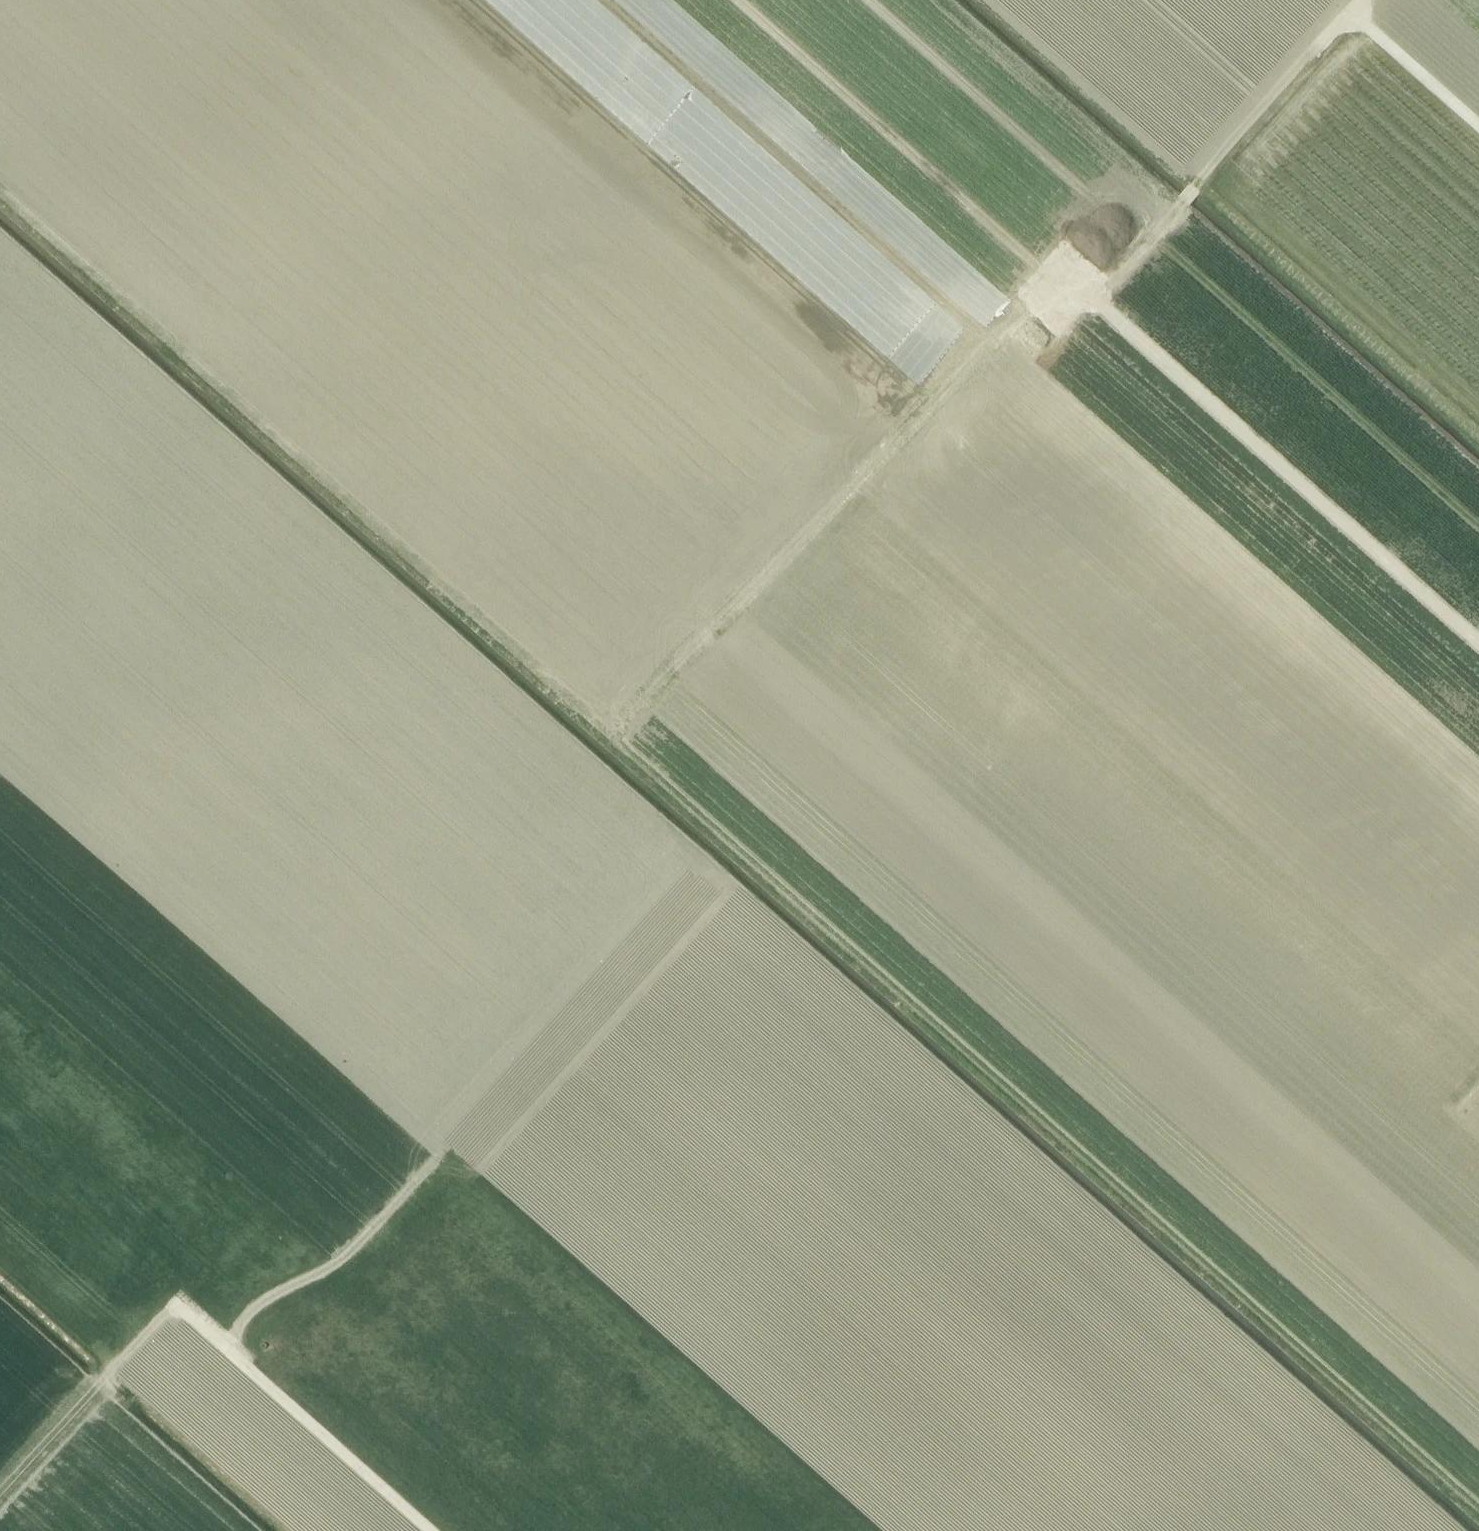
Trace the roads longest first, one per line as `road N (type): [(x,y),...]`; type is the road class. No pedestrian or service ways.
road 1 (track): [(1478,644),(1097,301)]
road 2 (track): [(174,1300),(433,1530)]
road 3 (track): [(1478,125),(1366,24)]

